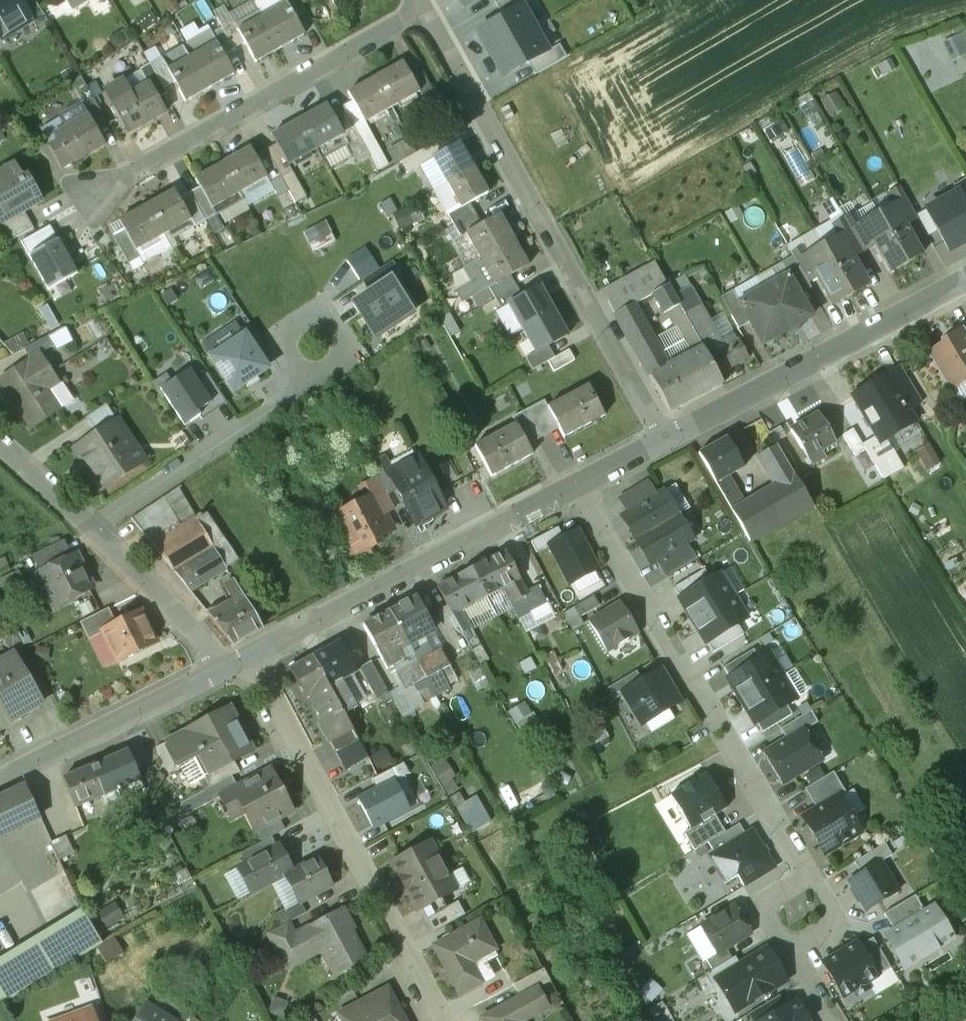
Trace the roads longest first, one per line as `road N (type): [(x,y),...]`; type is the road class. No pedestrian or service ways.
road 1 (residential): [(663,442),(423,6)]
road 2 (residential): [(801,878),(576,487)]
road 3 (residential): [(440,1020),(250,655)]
road 4 (residential): [(423,6),(91,193)]
road 5 (unclassified): [(576,487),(250,655)]
road 6 (unclassified): [(965,281),(663,442)]
road 7 (residential): [(222,669),(0,449)]
road 8 (unclassified): [(222,669),(0,778)]
road 9 (residential): [(795,950),(839,922),(811,872),(801,878)]

